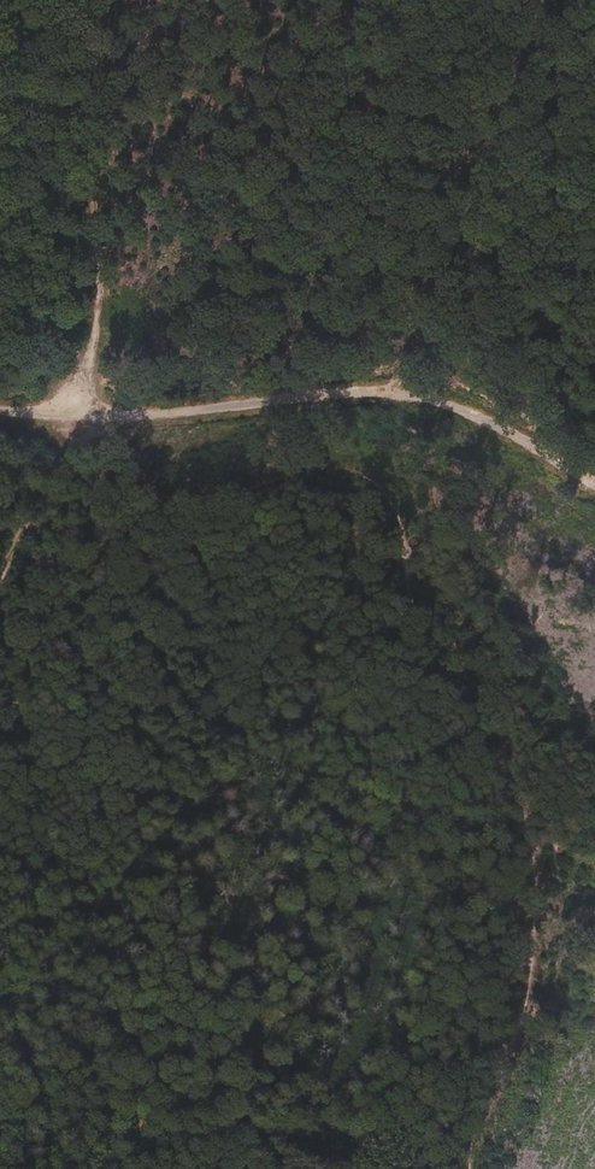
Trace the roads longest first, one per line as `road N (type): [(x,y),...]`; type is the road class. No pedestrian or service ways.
road 1 (track): [(90,369),(102,297),(79,0)]
road 2 (track): [(0,579),(89,413)]

